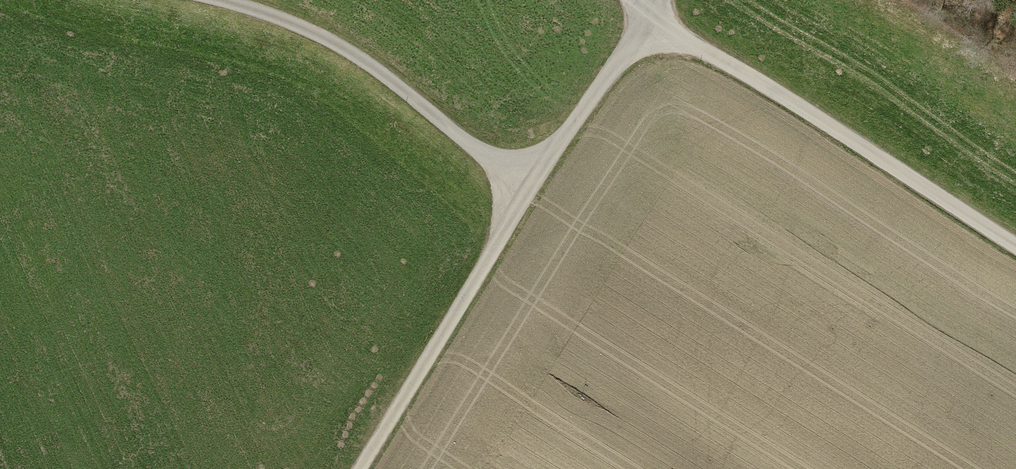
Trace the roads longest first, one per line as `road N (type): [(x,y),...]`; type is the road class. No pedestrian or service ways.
road 1 (residential): [(1015,245),(649,16)]
road 2 (residential): [(189,0),(267,19),(366,68),(534,186)]
road 3 (track): [(534,186),(362,468)]
road 4 (residential): [(649,16),(534,186)]

